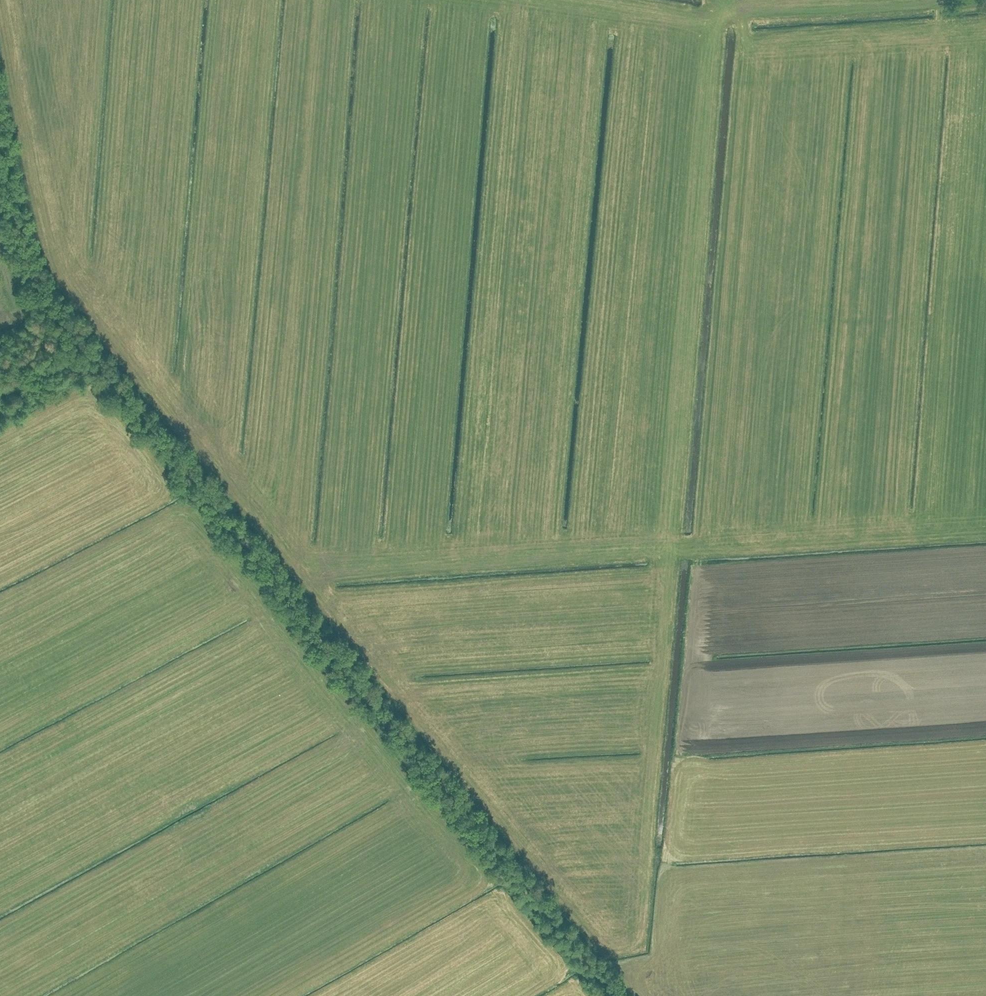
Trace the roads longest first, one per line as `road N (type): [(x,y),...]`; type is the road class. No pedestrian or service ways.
road 1 (track): [(715,0),(746,19),(985,2)]

